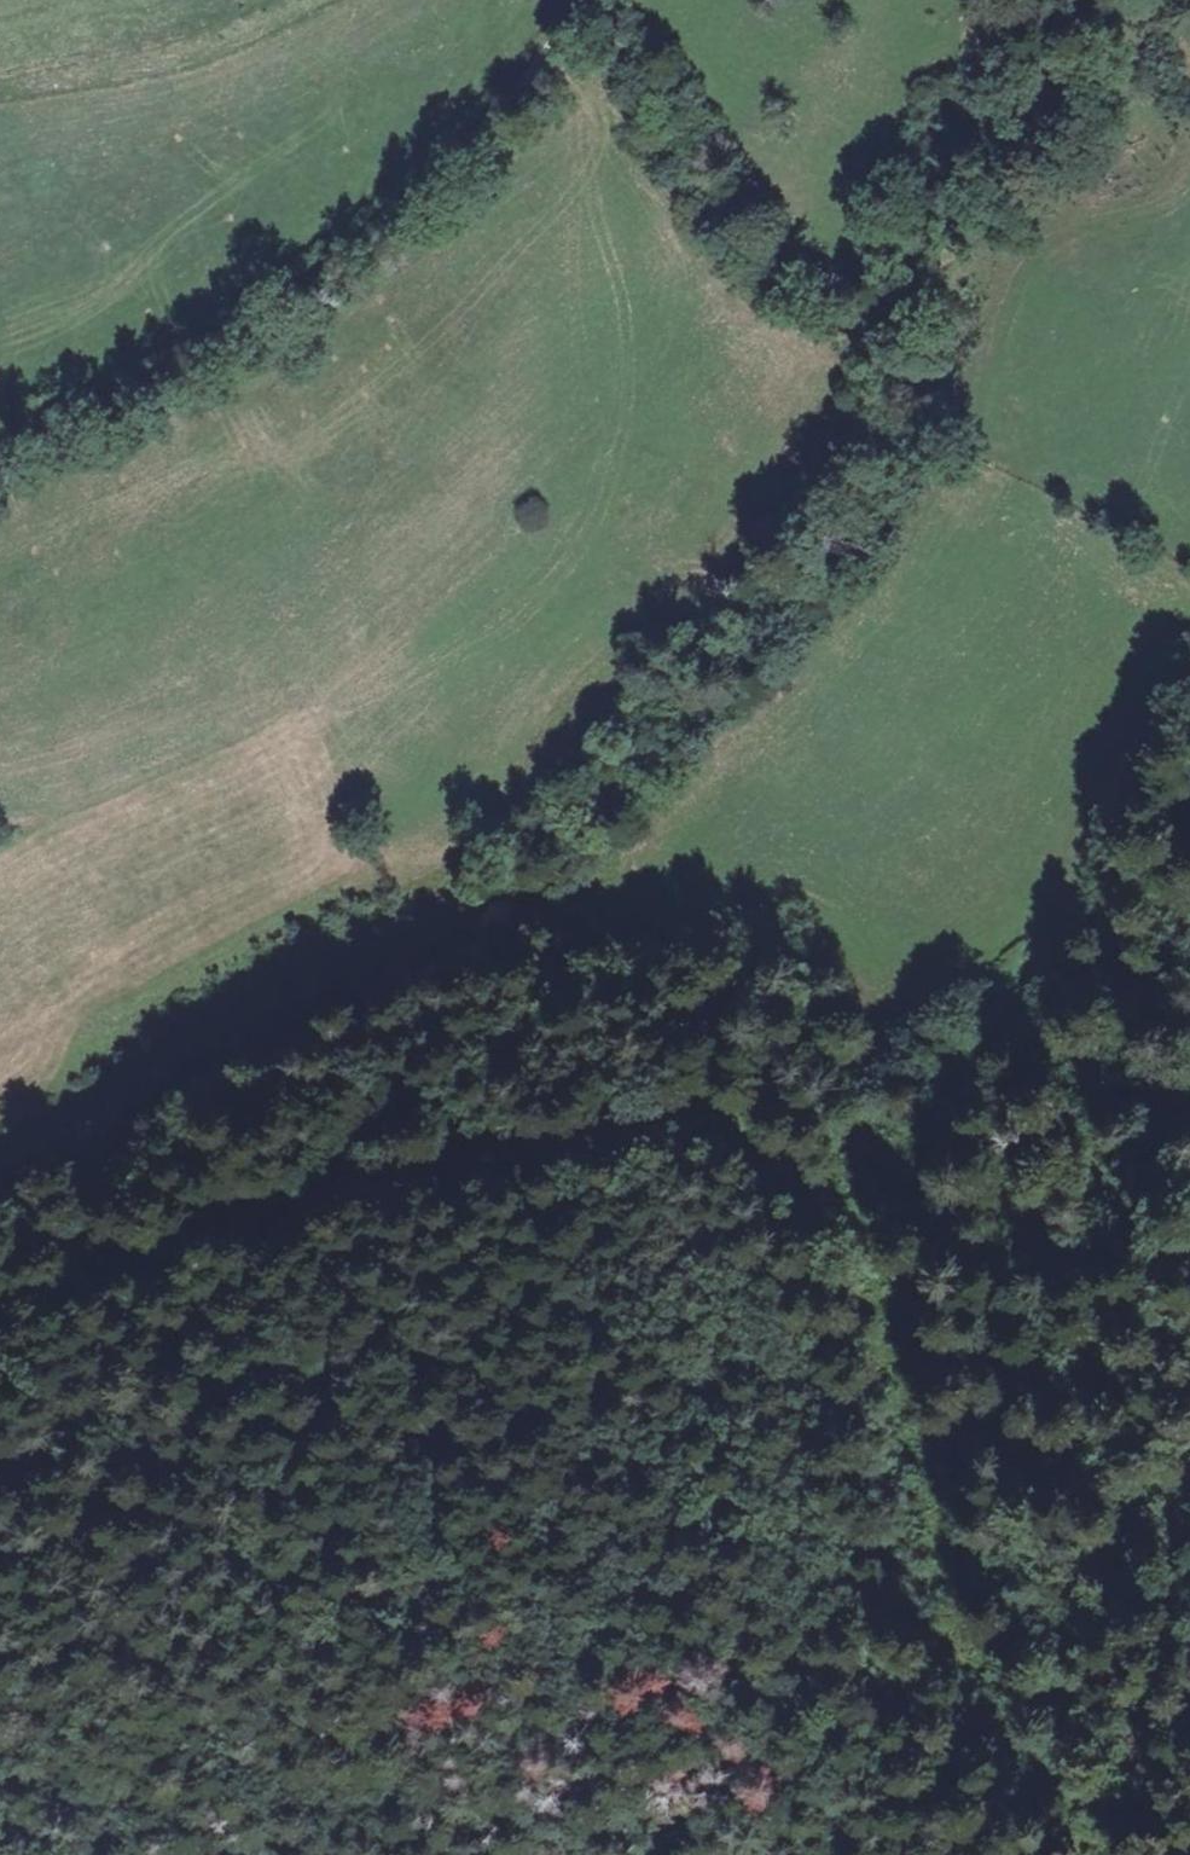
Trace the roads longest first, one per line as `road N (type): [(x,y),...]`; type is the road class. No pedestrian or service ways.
road 1 (track): [(0,458),(172,366),(395,205),(541,63),(587,0)]
road 2 (track): [(0,1139),(351,945)]

